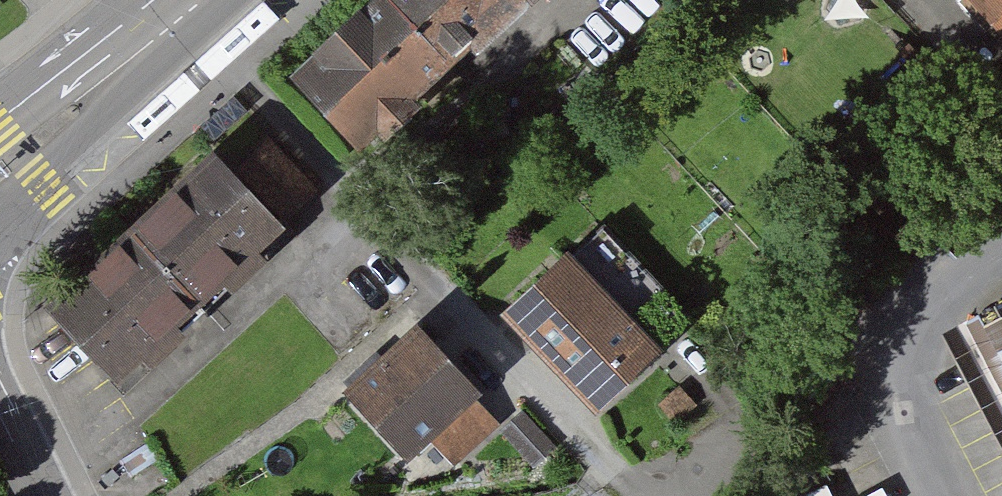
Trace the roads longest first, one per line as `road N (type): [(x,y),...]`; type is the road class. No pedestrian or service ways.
road 1 (primary): [(204,0),(0,176)]

